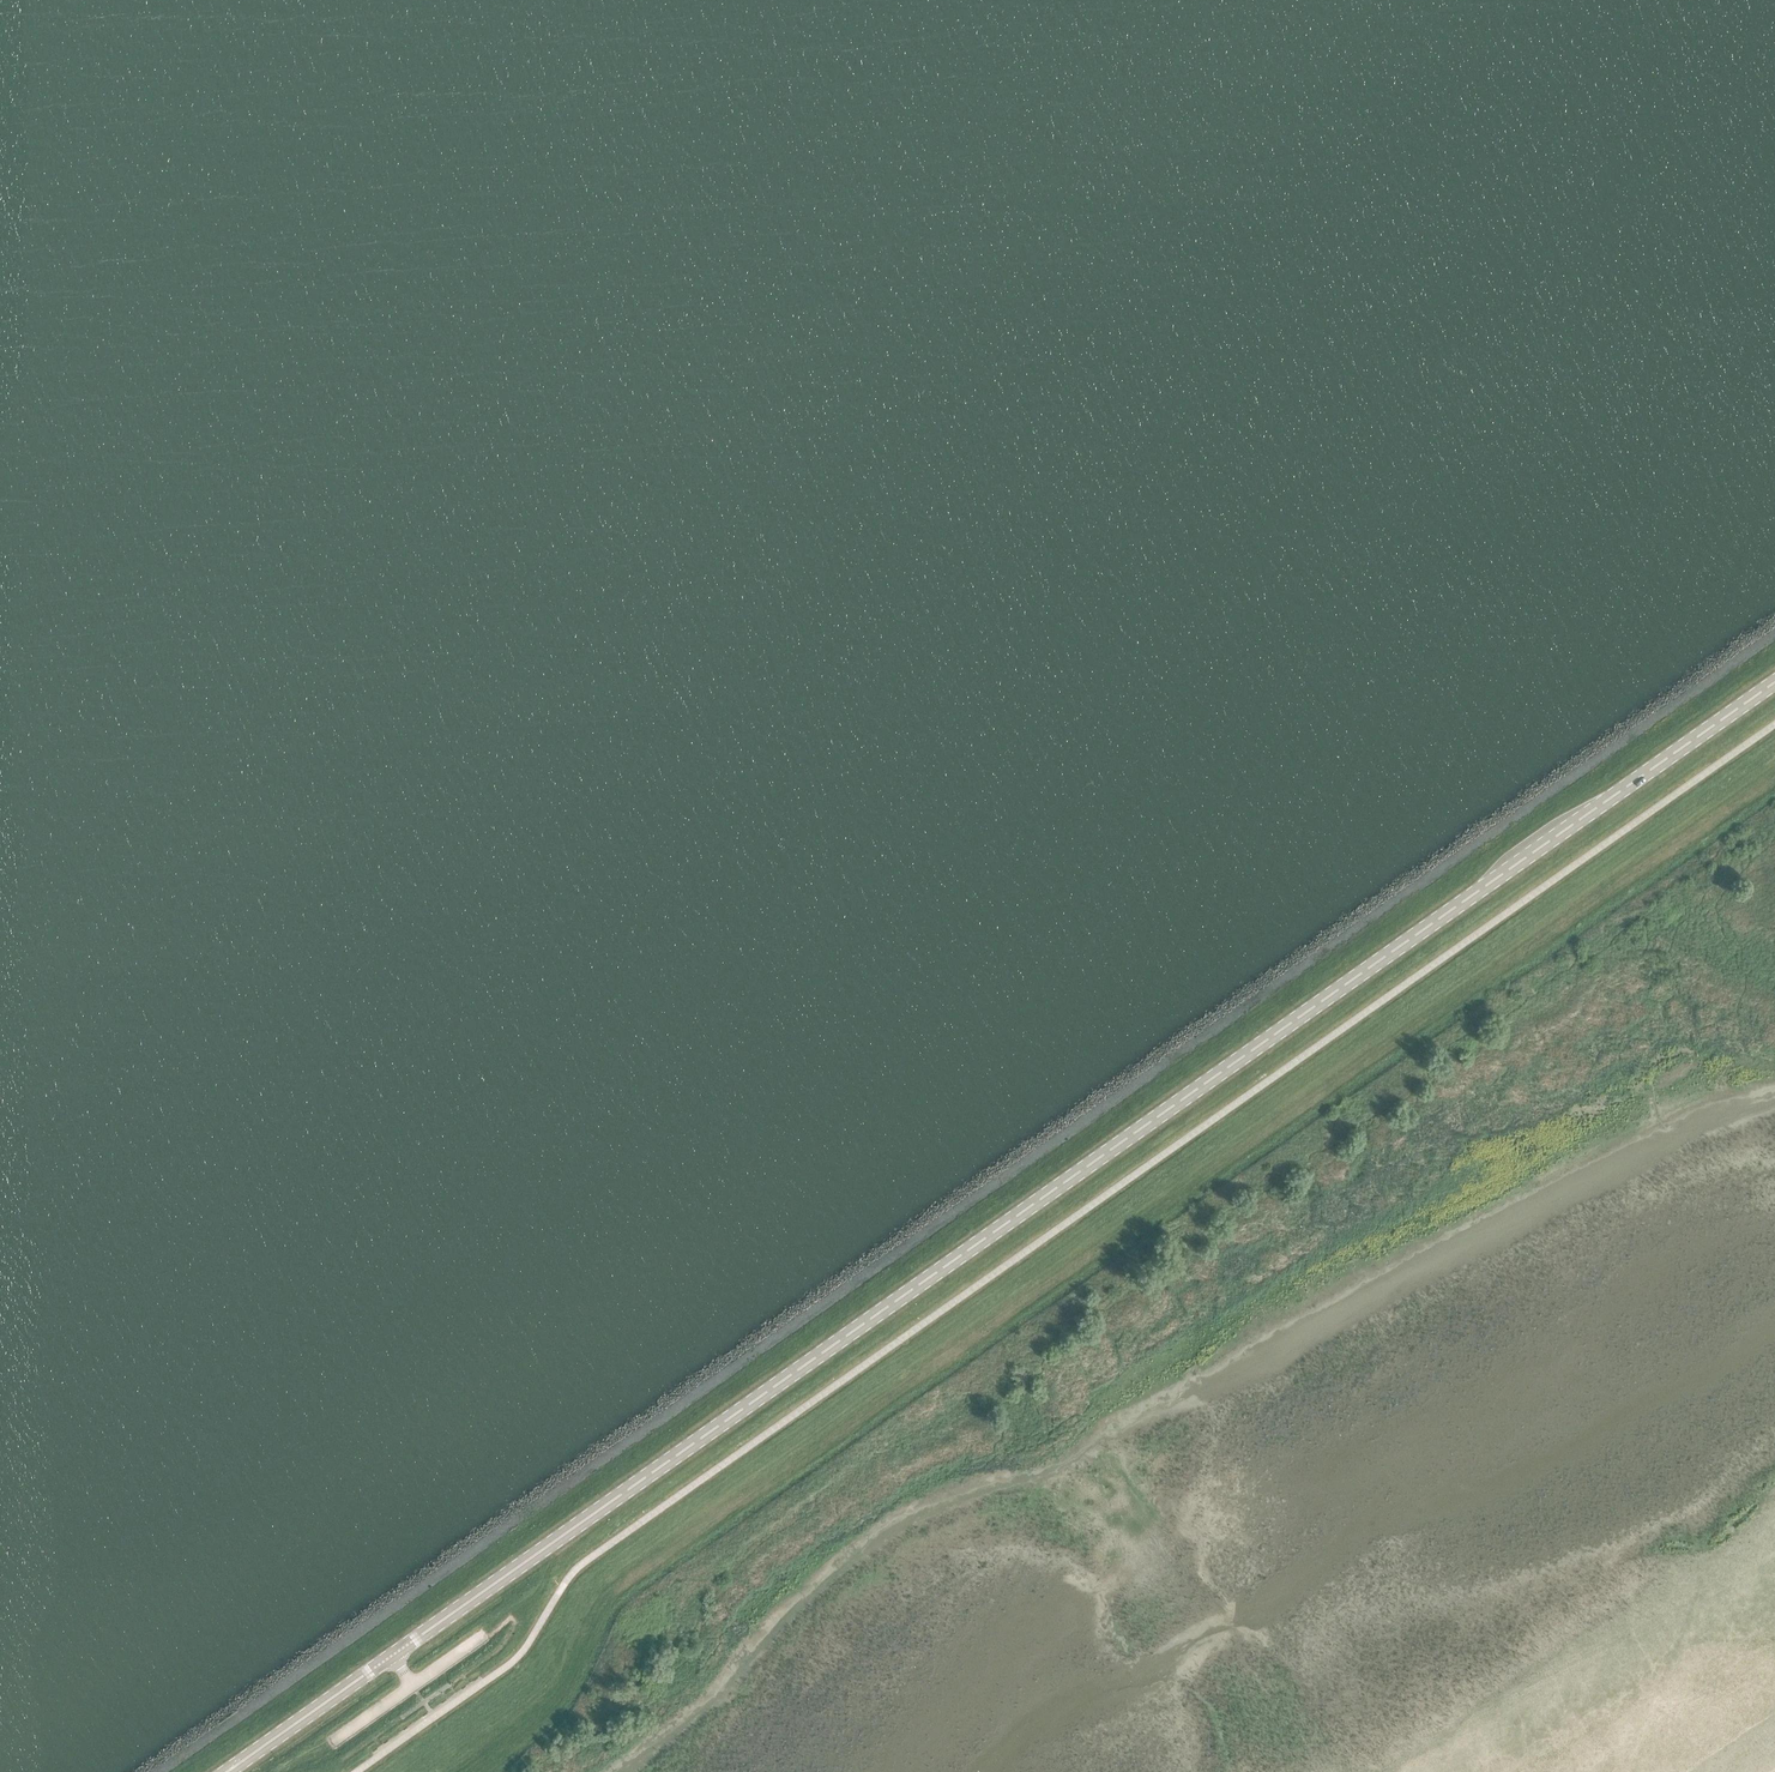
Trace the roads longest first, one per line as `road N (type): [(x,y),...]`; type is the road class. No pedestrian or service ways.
road 1 (secondary): [(228,1771),(1774,684)]

